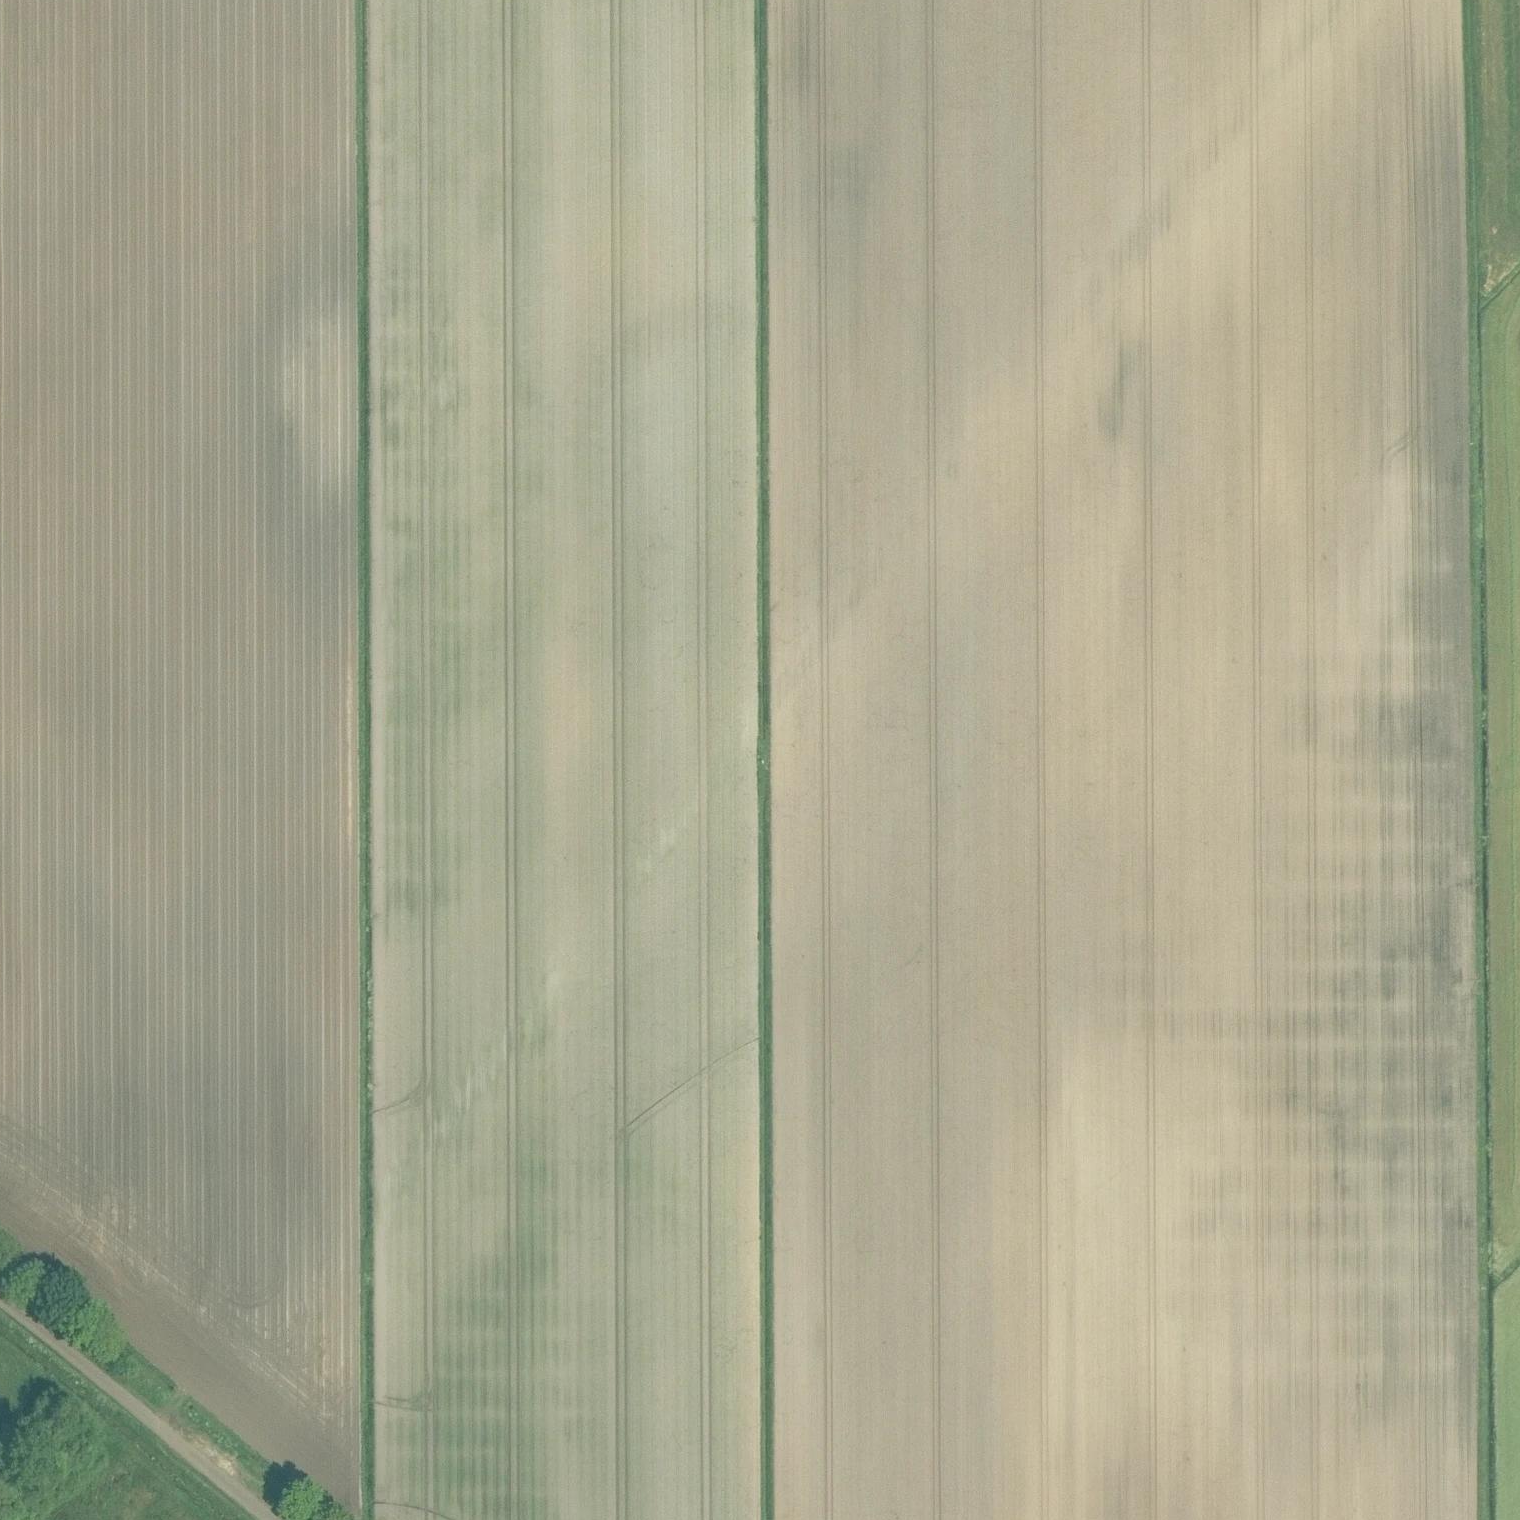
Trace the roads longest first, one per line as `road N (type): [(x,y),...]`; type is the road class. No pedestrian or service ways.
road 1 (unclassified): [(267,1519),(0,1305)]

